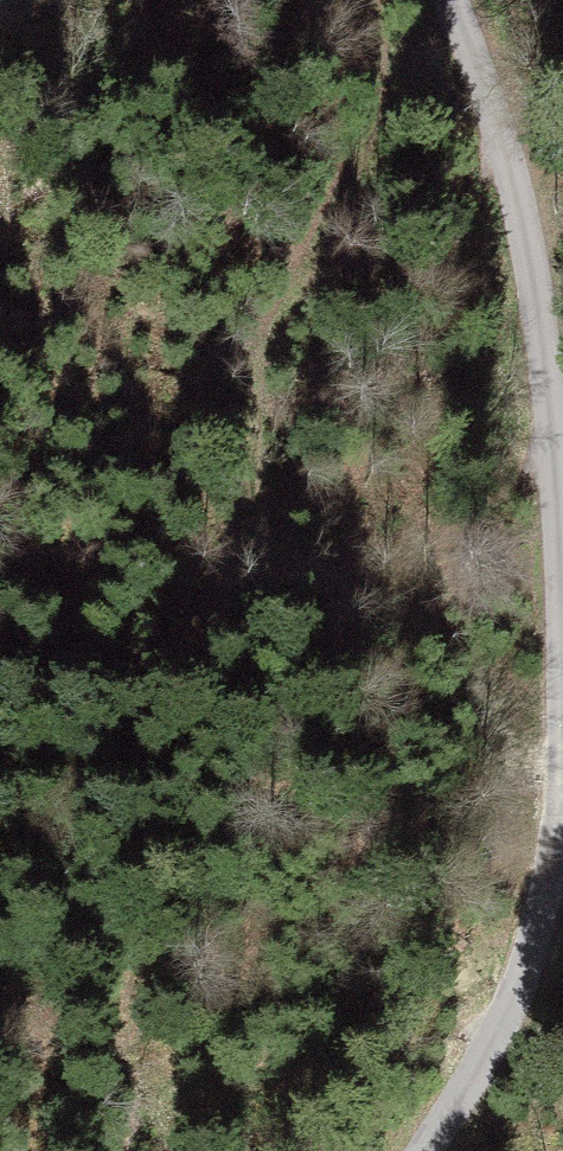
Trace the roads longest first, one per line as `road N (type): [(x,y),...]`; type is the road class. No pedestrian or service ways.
road 1 (track): [(382,0),(380,93),(351,196),(292,300),(267,366),(248,518),(221,597),(192,646),(152,668),(90,674),(0,654)]
road 2 (track): [(562,642),(544,328),(497,105),(454,0)]
road 3 (track): [(413,1150),(558,900),(562,778)]

